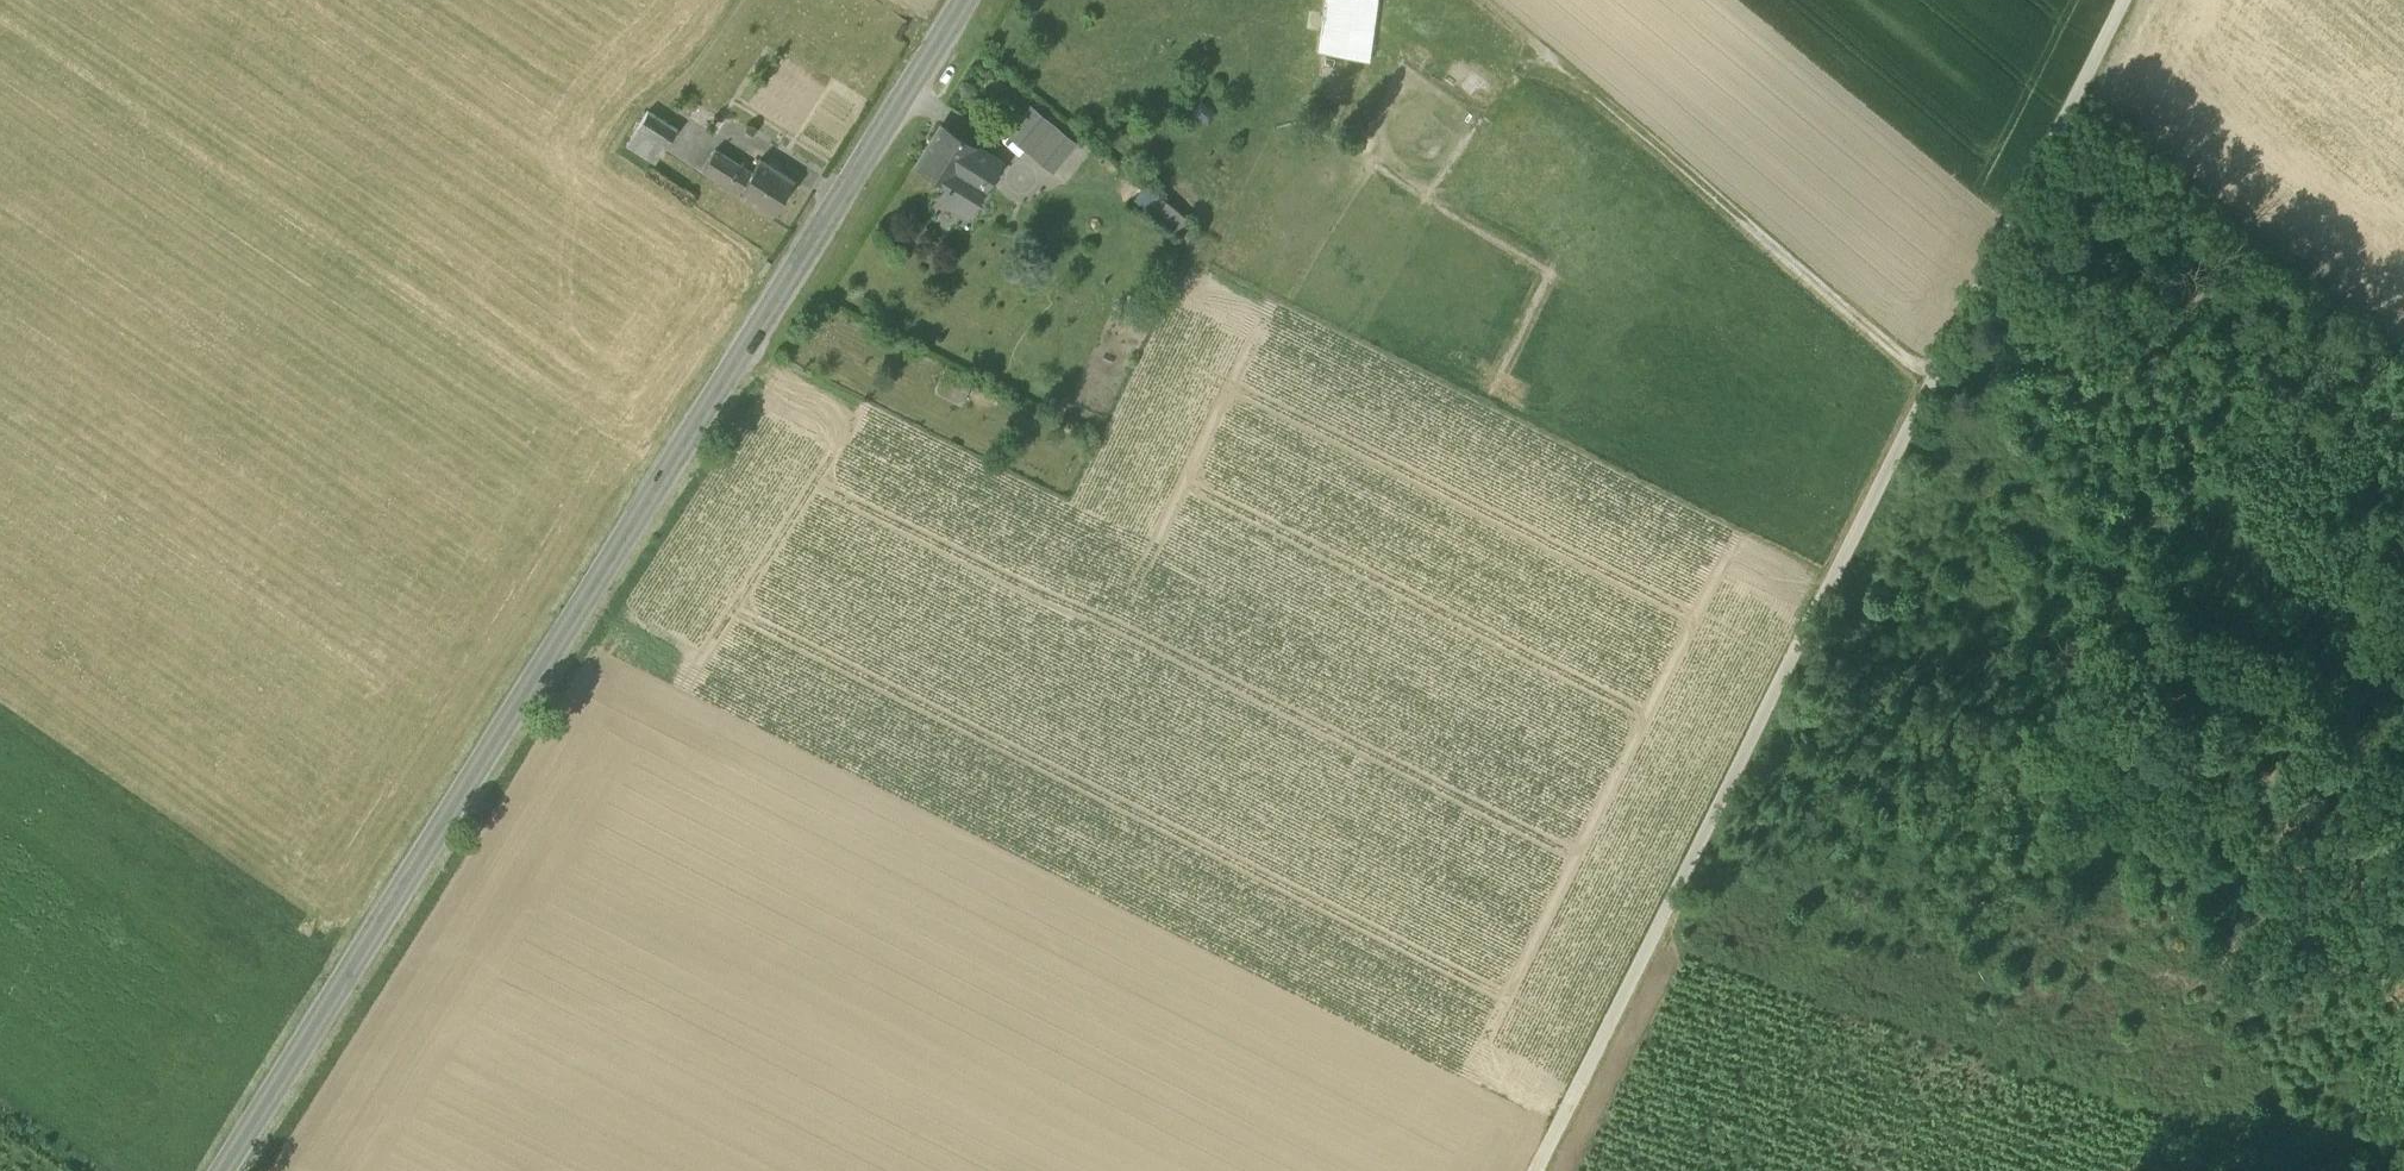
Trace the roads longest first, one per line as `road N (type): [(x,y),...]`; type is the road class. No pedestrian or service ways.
road 1 (secondary): [(221,1170),(960,0)]
road 2 (track): [(1537,1170),(2126,0)]

